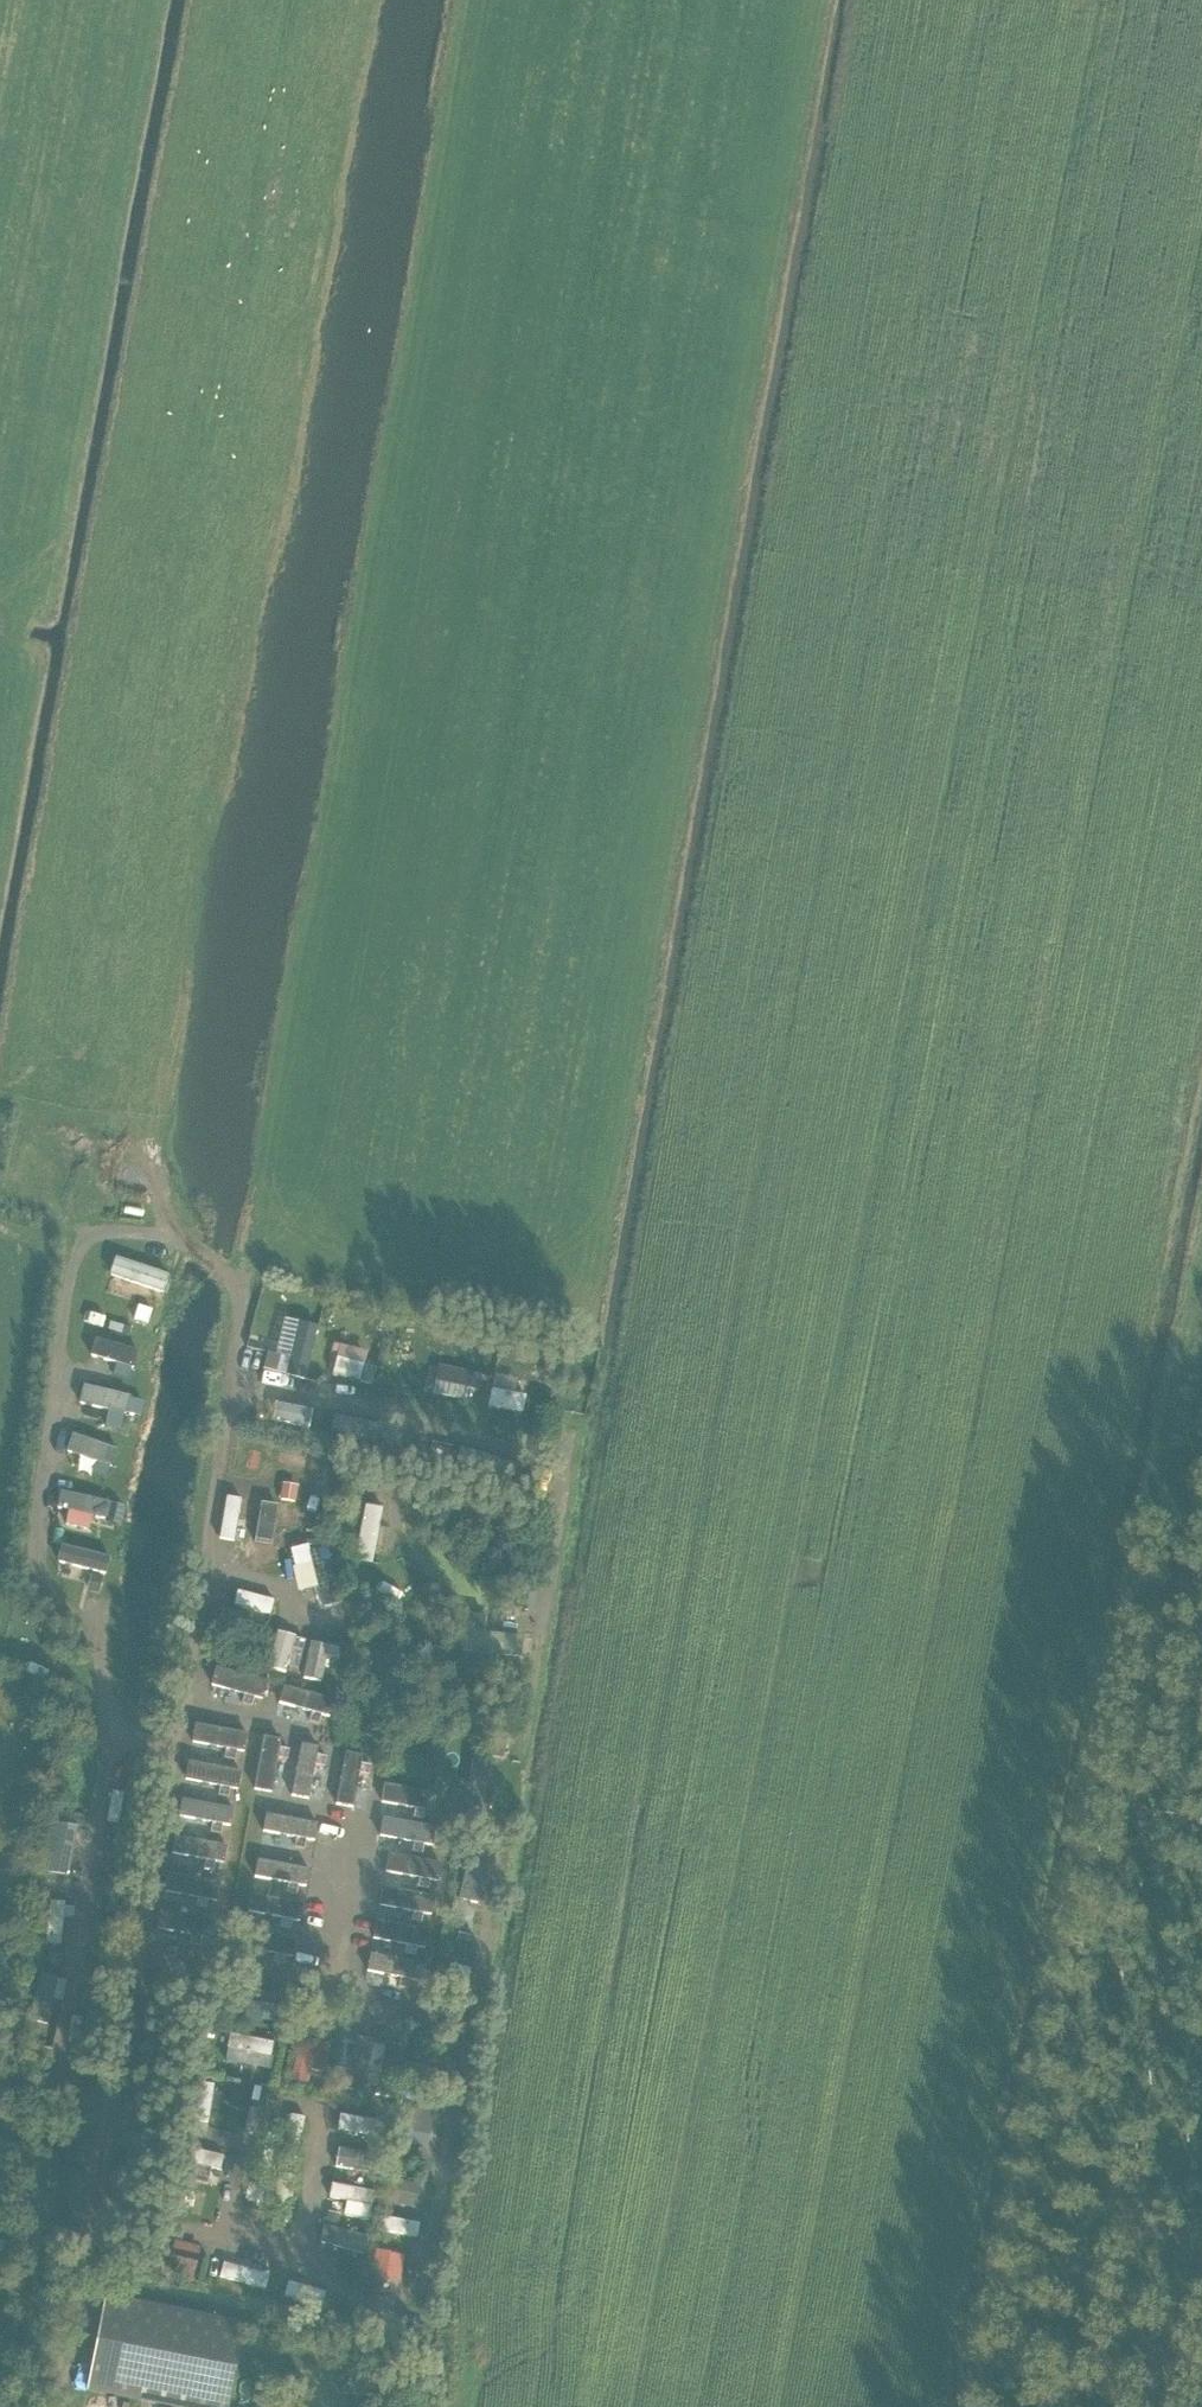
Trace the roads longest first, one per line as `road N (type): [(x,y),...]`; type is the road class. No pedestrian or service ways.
road 1 (track): [(58,2406),(243,1345)]

